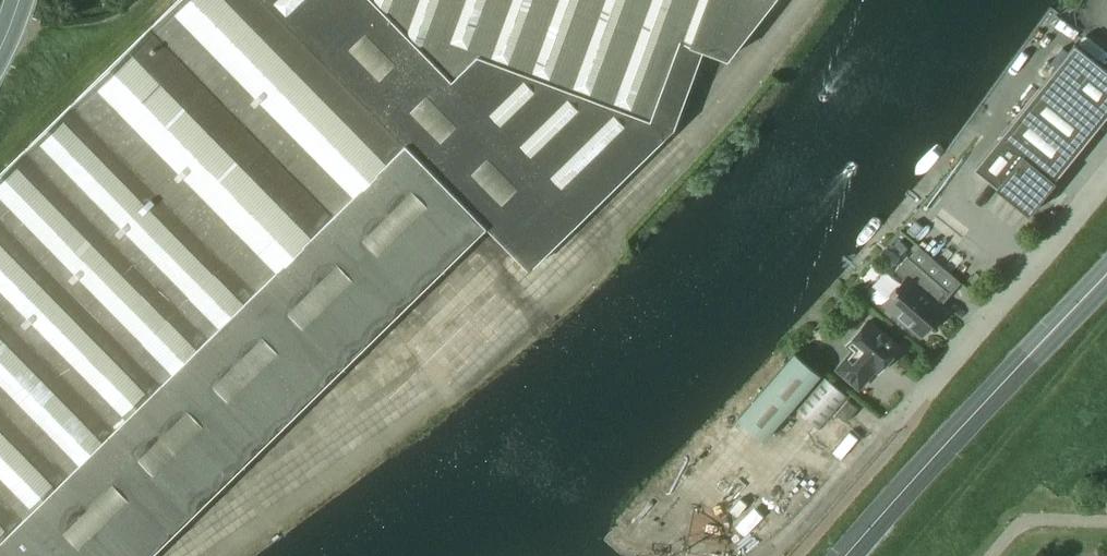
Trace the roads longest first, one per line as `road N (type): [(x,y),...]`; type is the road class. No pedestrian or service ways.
road 1 (secondary): [(851,555),(1106,277)]
road 2 (unclassified): [(891,426),(1106,178)]

